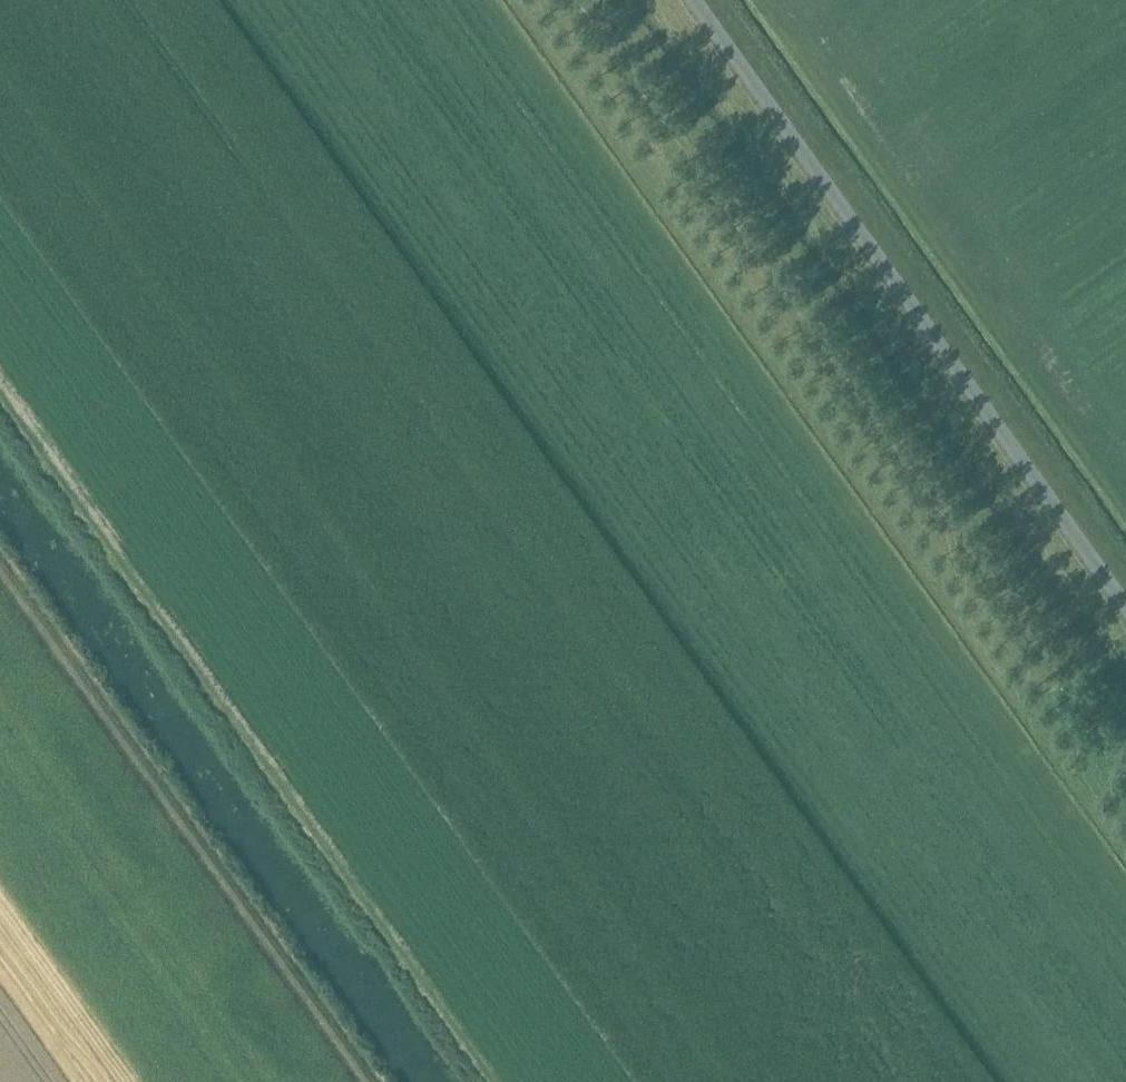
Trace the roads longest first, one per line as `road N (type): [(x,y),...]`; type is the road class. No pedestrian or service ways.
road 1 (unclassified): [(1125,605),(692,0)]

